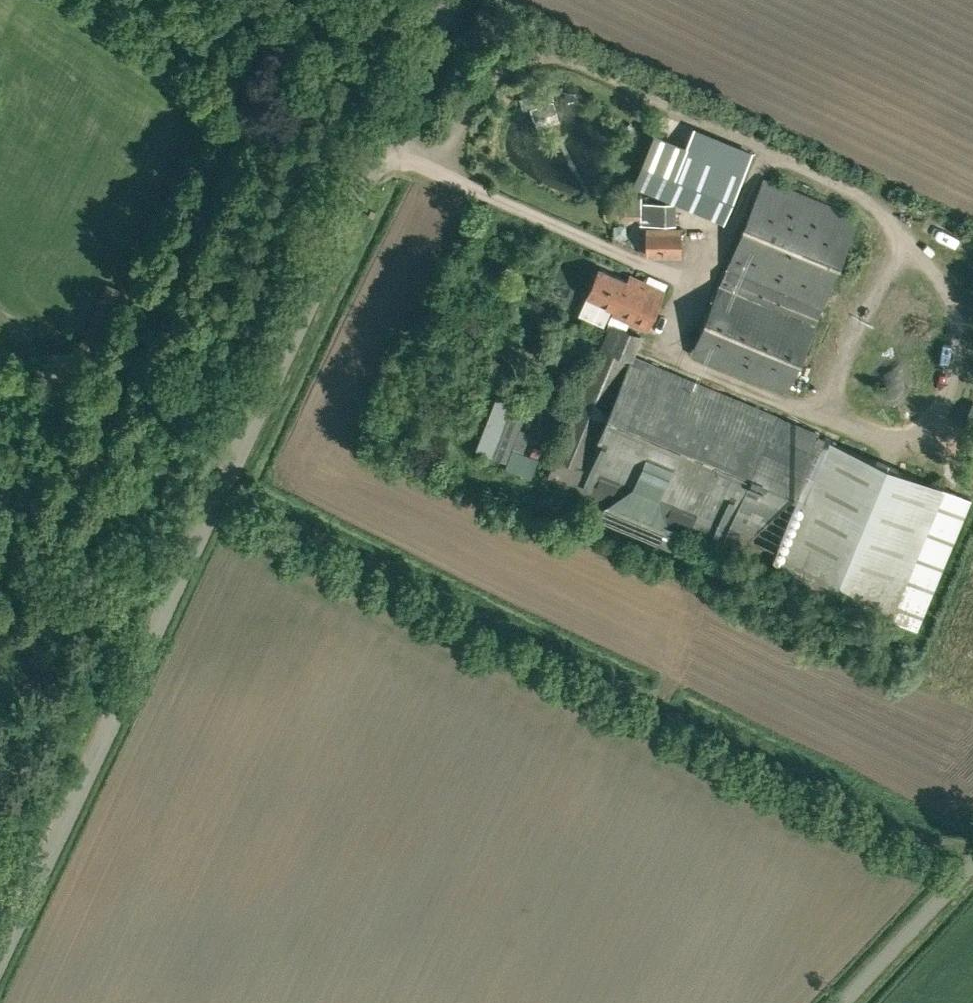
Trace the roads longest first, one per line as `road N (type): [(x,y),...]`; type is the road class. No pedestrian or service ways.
road 1 (unclassified): [(0,966),(453,0)]
road 2 (unclassified): [(841,1002),(972,863)]

